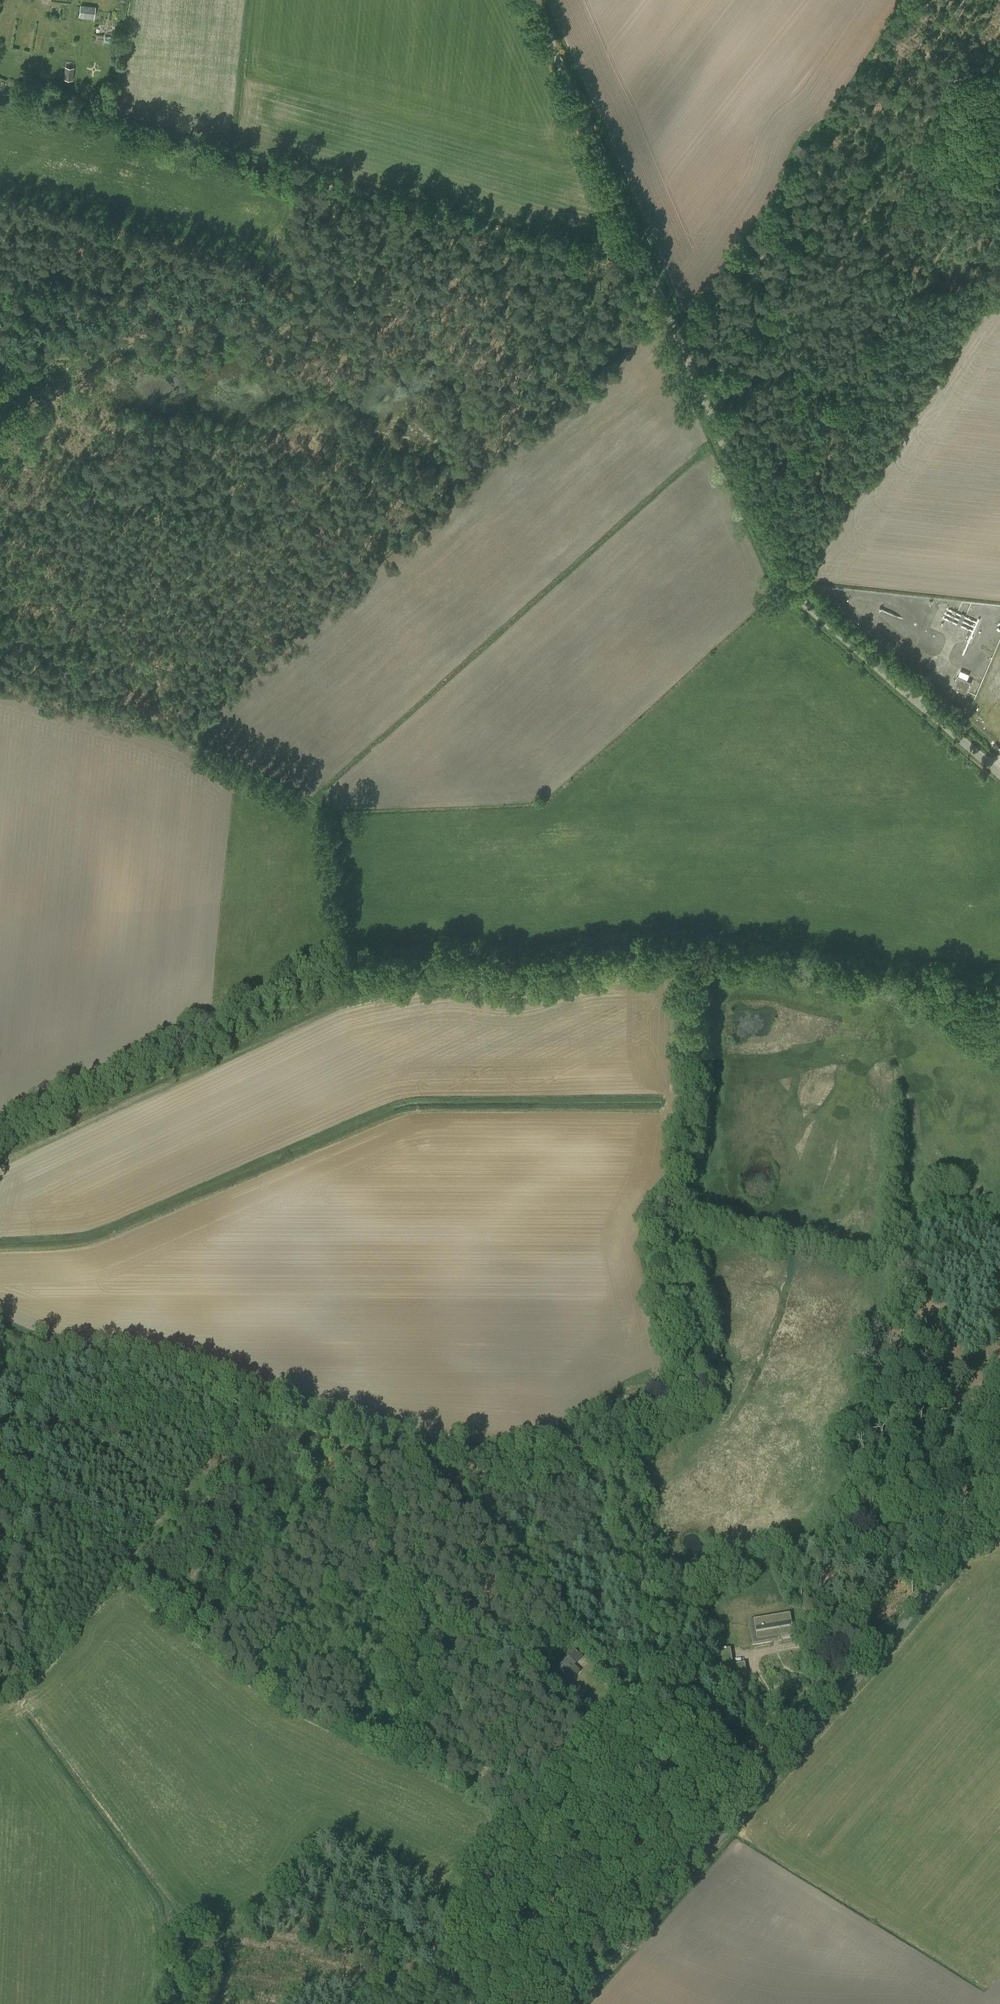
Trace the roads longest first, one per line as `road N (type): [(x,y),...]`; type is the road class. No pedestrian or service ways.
road 1 (tertiary): [(575,2003),(999,1512)]
road 2 (tertiary): [(999,771),(787,585),(650,266)]
road 3 (tertiary): [(532,0),(650,266)]

